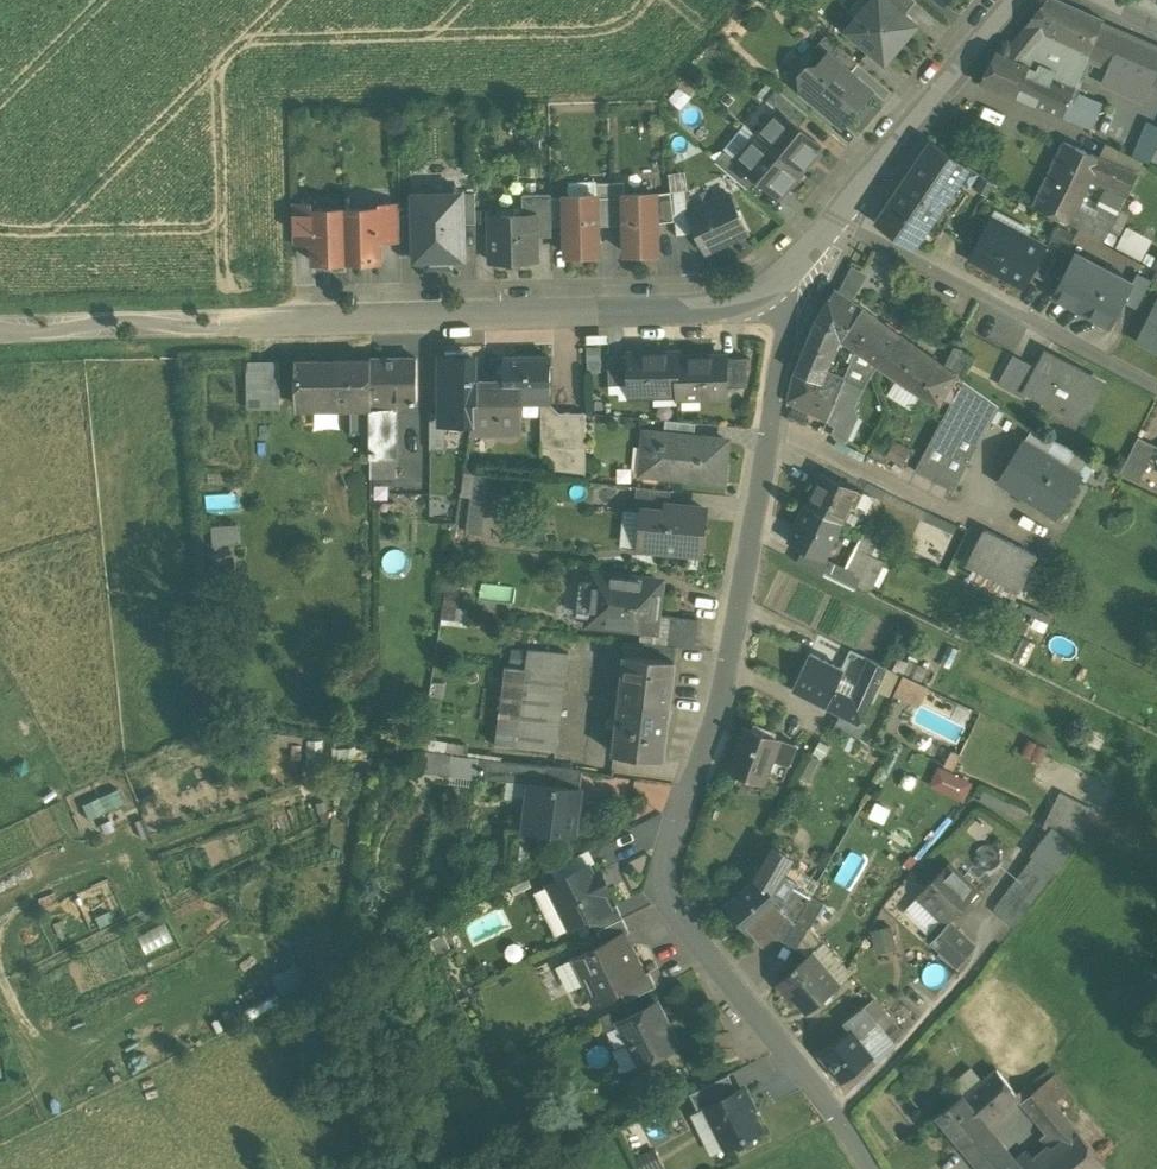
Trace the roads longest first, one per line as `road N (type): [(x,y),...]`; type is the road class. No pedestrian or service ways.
road 1 (residential): [(872,1168),(672,888),(675,831),(722,695),(786,345),(769,292)]
road 2 (residential): [(769,292),(716,313),(0,331)]
road 3 (residential): [(841,217),(1156,387)]
road 4 (residential): [(1017,0),(841,217)]

